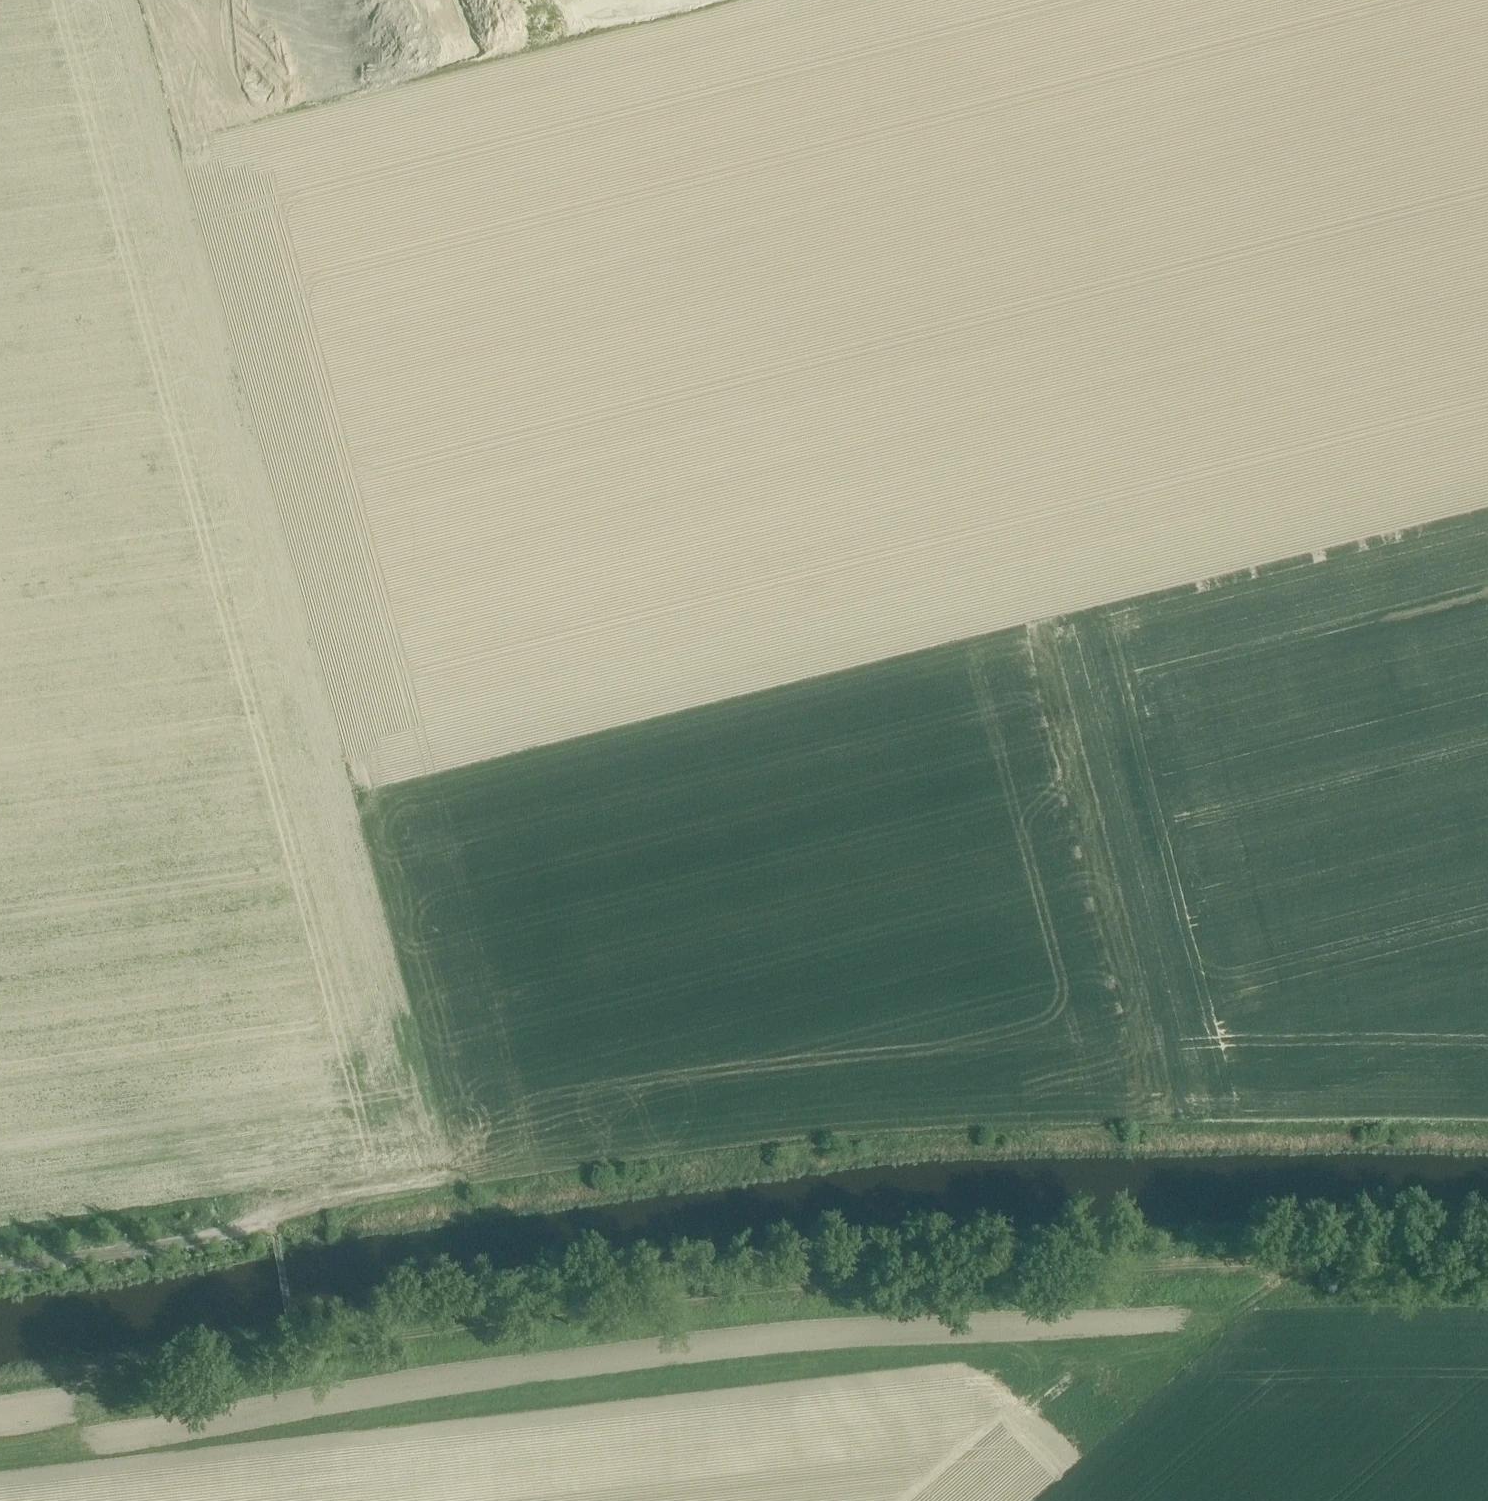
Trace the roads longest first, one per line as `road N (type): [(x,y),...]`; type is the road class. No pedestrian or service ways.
road 1 (track): [(292,1339),(310,1352),(746,1289),(957,1273),(1487,1267)]
road 2 (track): [(0,1269),(251,1230)]

